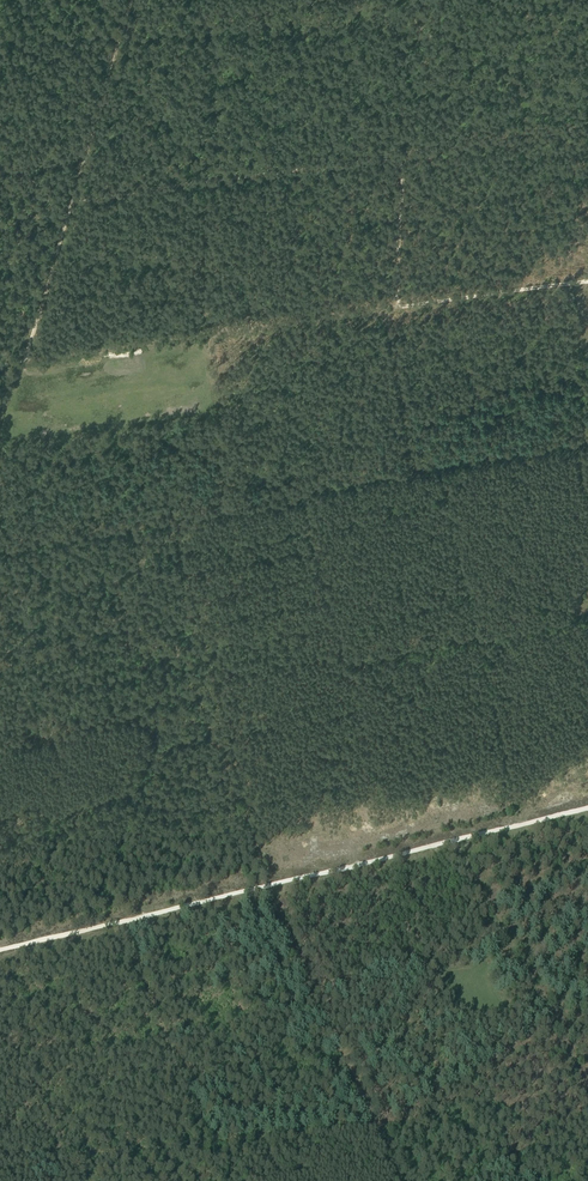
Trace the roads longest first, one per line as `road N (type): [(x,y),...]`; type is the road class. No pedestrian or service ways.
road 1 (track): [(0,950),(587,808)]
road 2 (track): [(0,1160),(378,1126)]
road 3 (track): [(132,0),(84,161),(0,173)]
road 4 (track): [(378,1126),(564,1024),(587,1003)]
road 5 (track): [(123,30),(0,33)]

